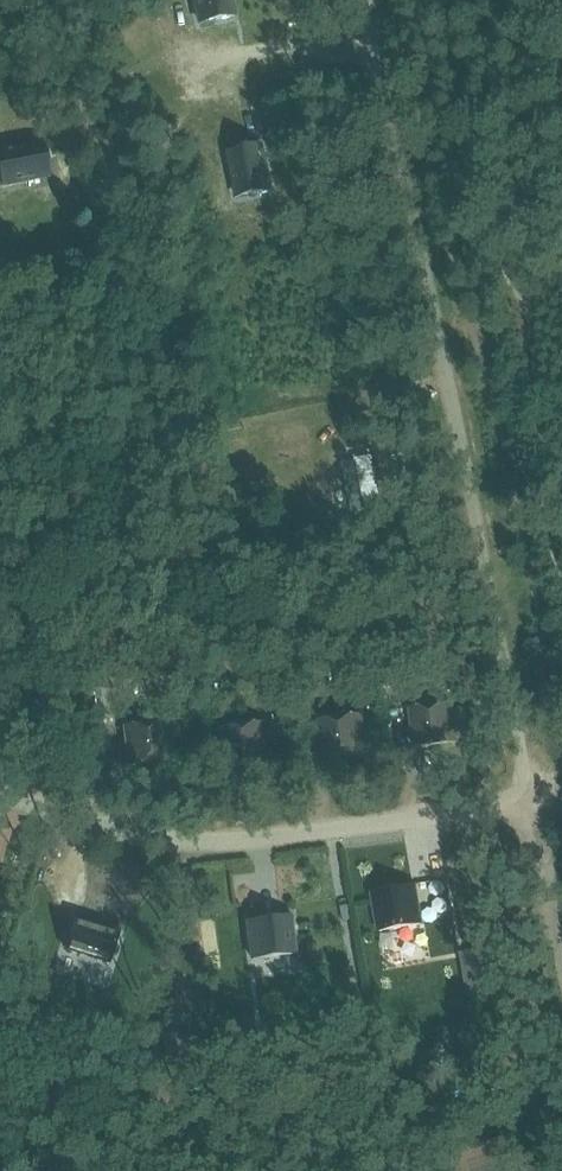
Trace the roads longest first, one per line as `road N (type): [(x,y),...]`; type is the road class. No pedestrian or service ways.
road 1 (unclassified): [(0,786),(113,824),(203,841),(538,800)]
road 2 (track): [(538,800),(444,344)]
road 3 (track): [(378,0),(444,344)]

